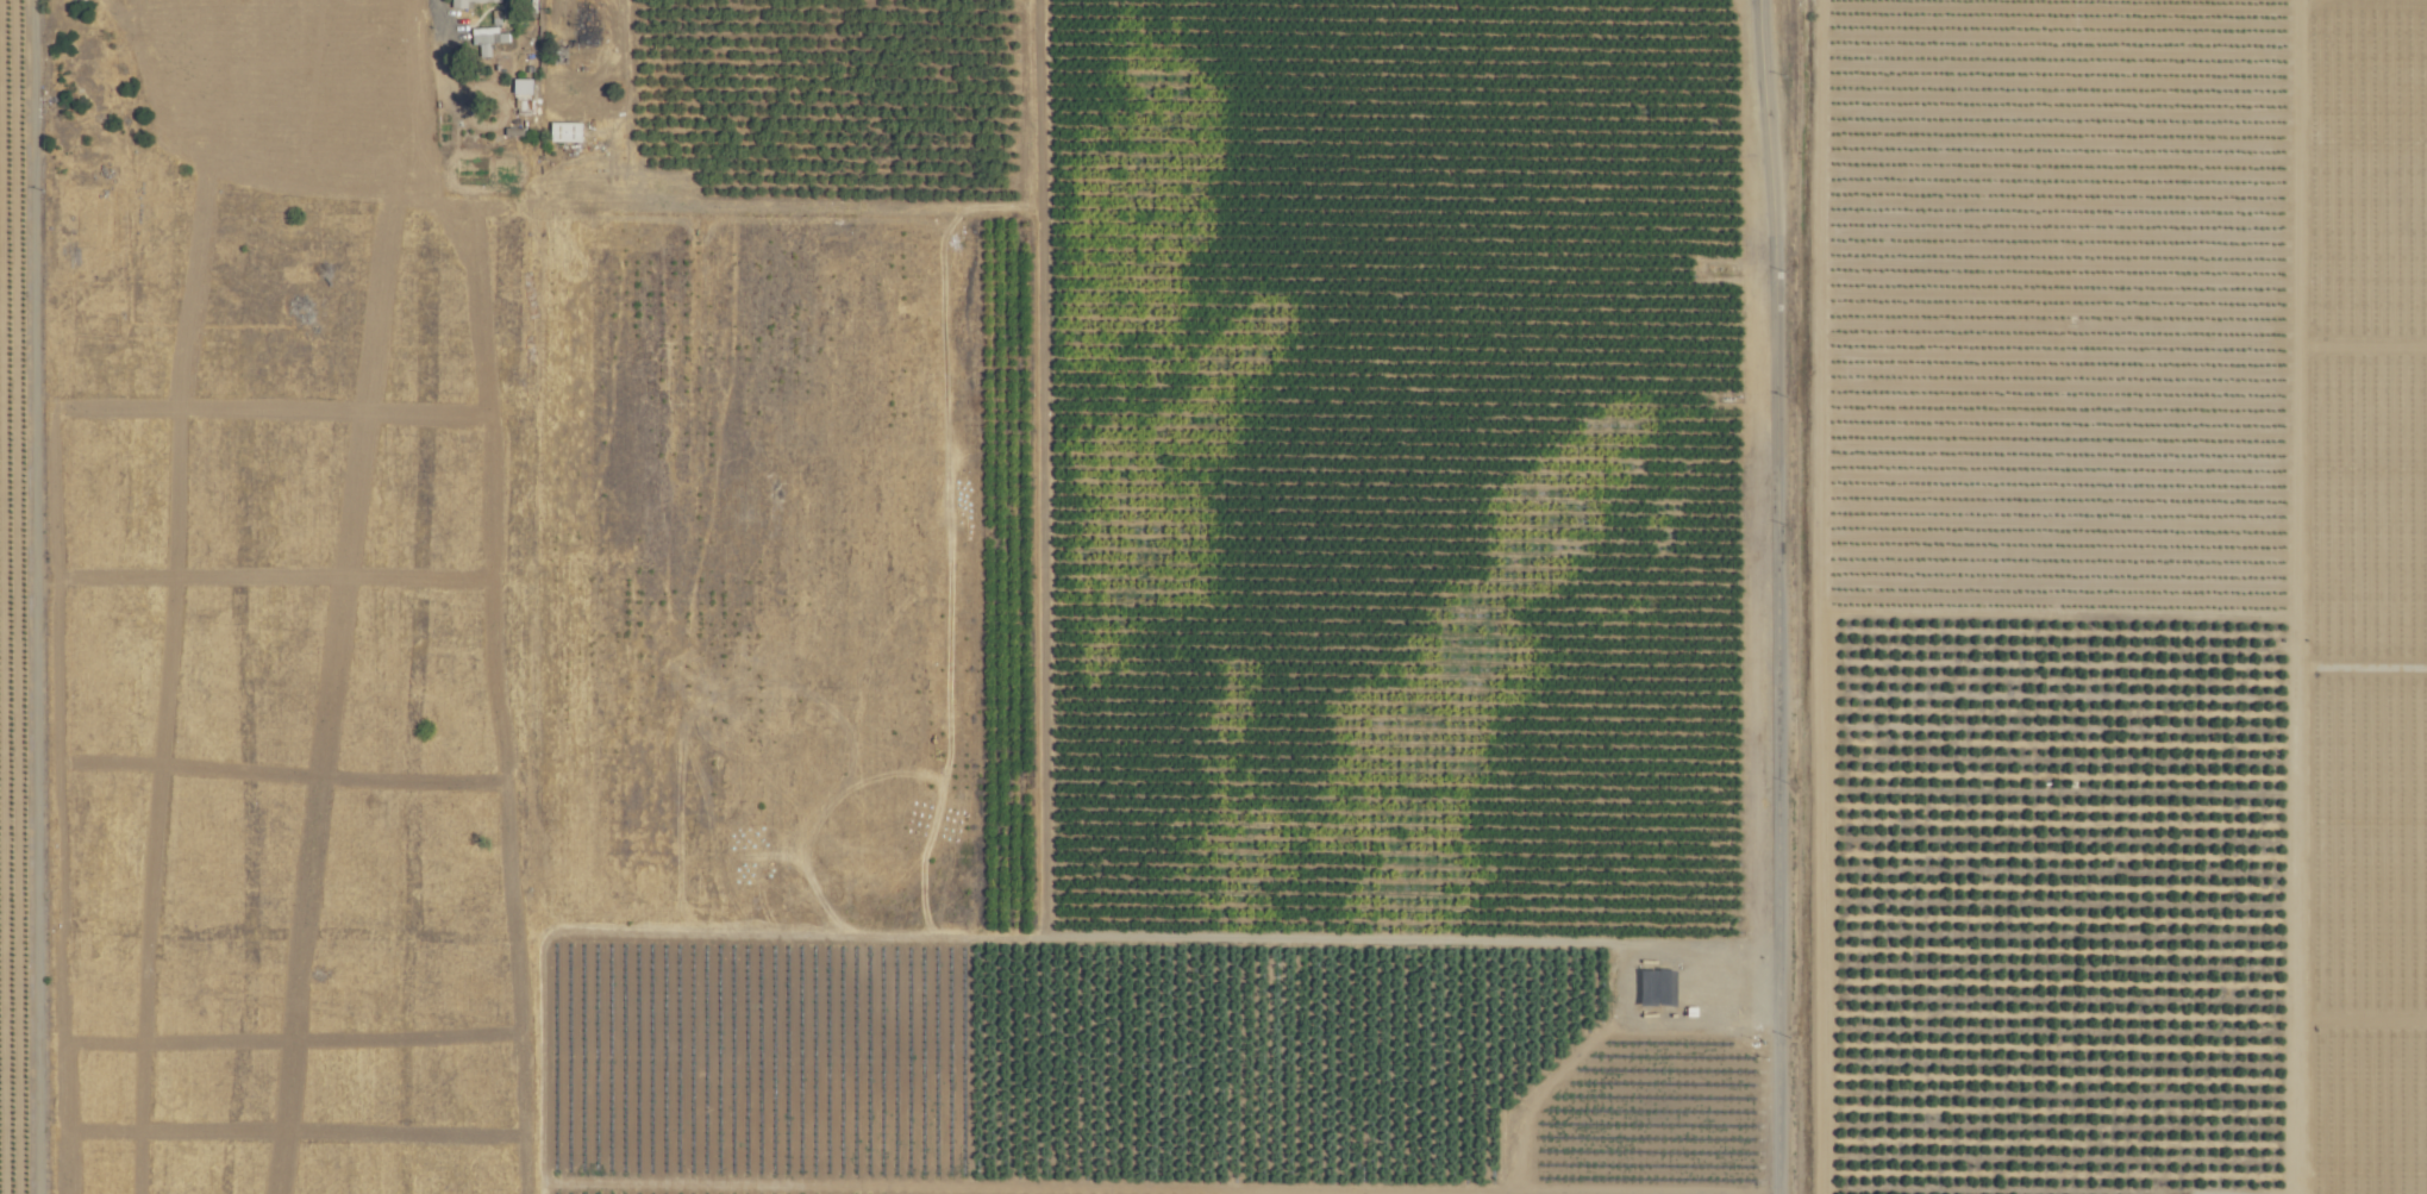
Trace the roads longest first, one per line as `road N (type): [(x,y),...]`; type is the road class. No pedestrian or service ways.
road 1 (residential): [(1774,1193),(1762,0)]

